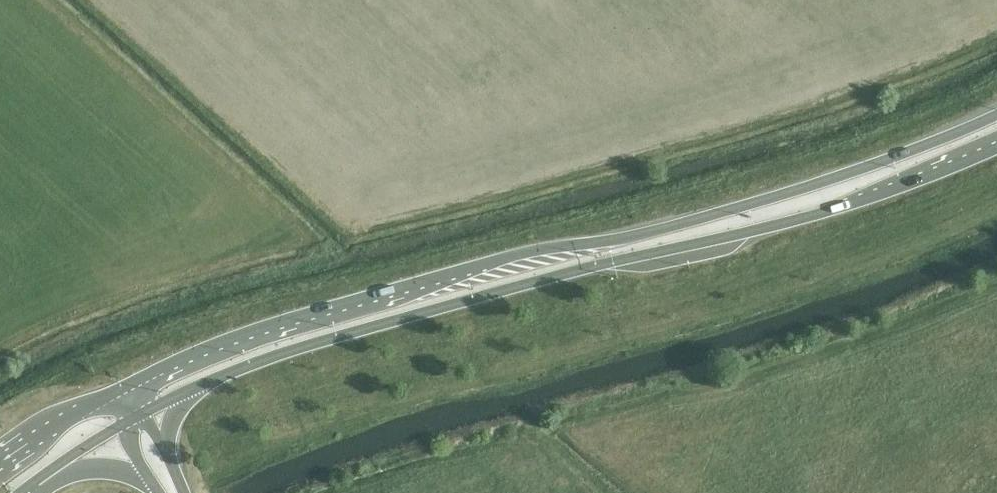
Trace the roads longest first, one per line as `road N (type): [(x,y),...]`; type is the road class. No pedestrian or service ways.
road 1 (secondary): [(996,111),(808,184),(286,322),(123,387)]
road 2 (secondary): [(192,388),(363,327),(854,201),(996,144)]
road 3 (secondary): [(123,387),(0,463)]

